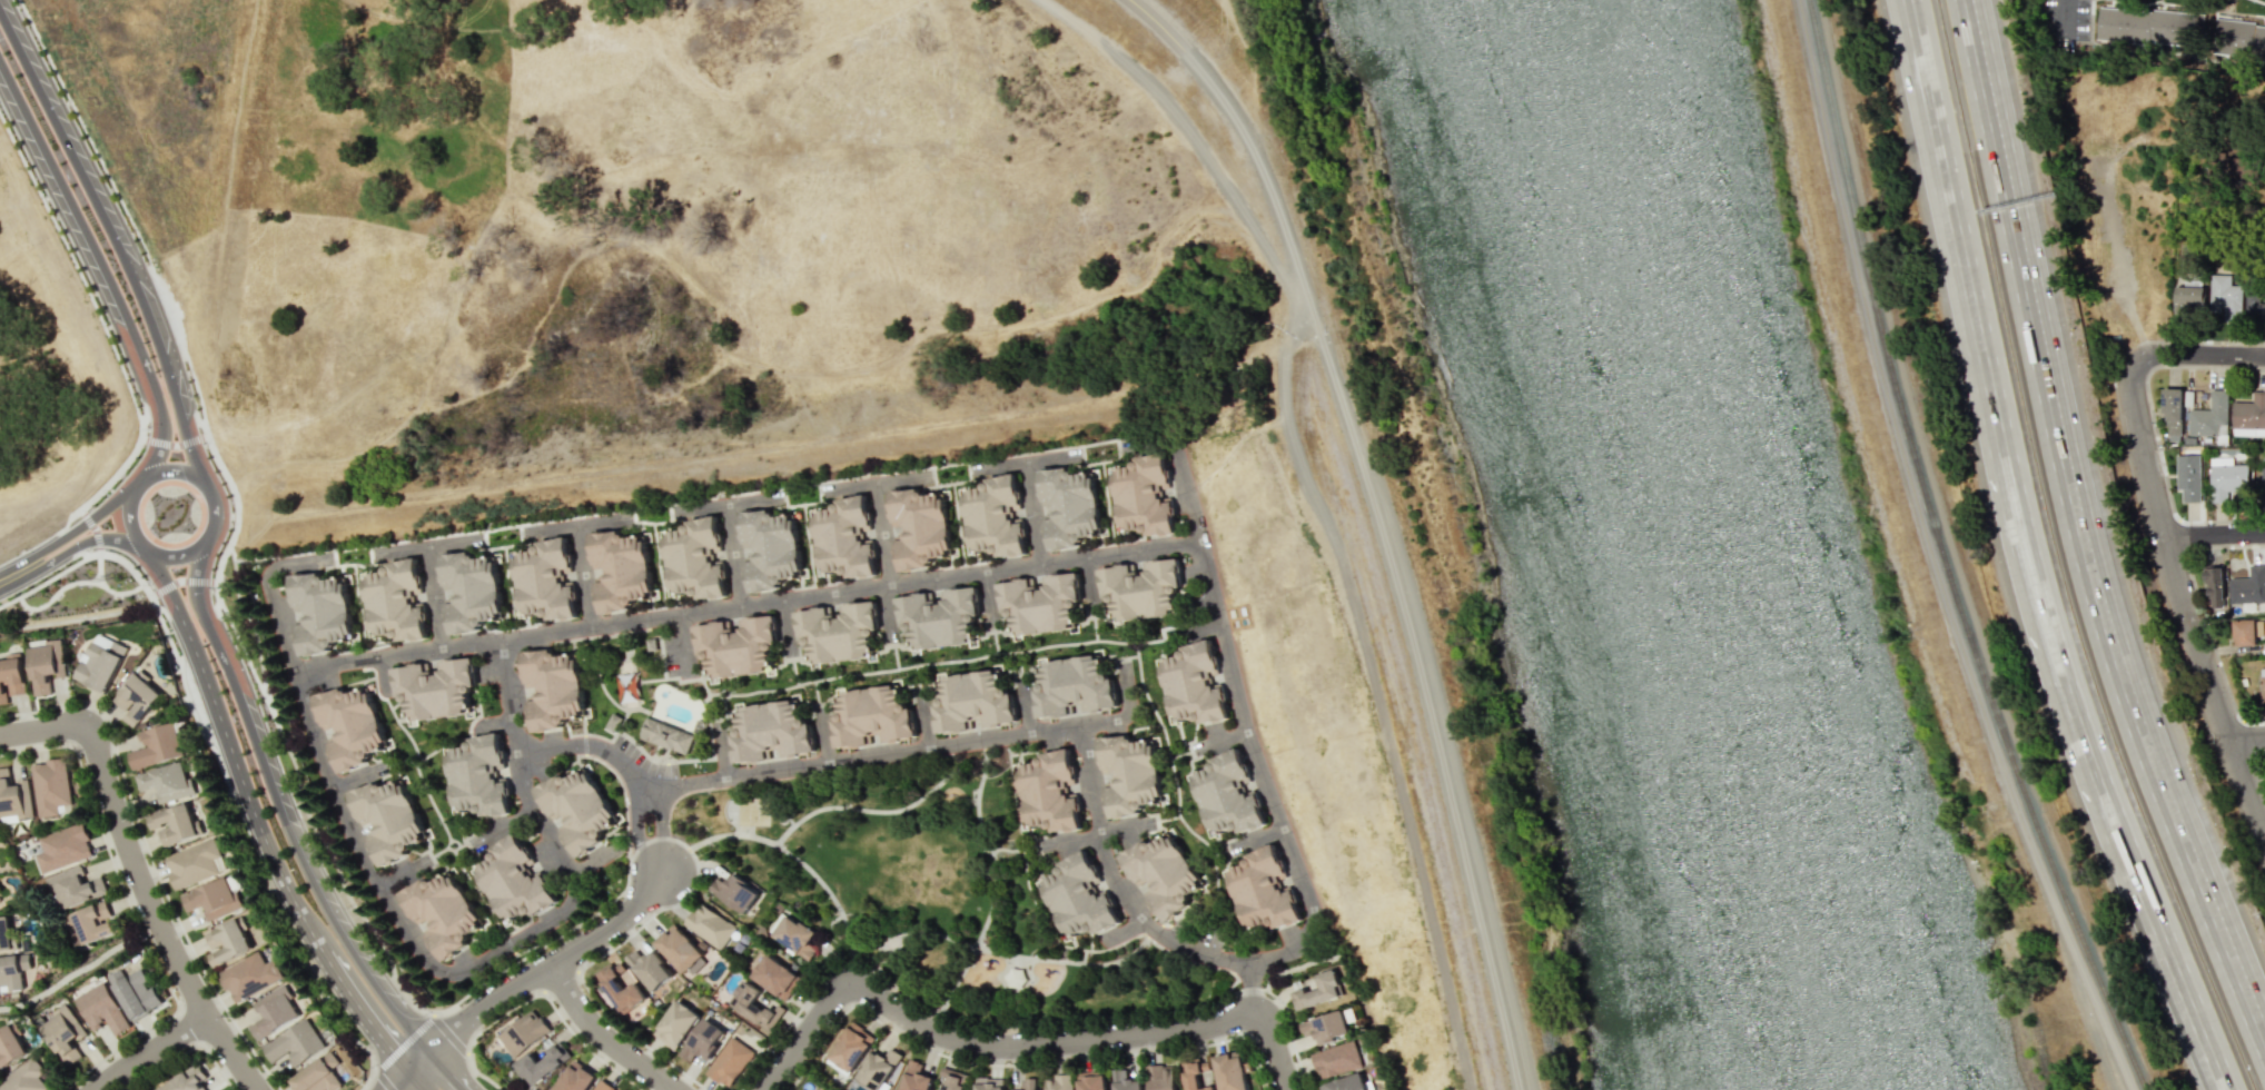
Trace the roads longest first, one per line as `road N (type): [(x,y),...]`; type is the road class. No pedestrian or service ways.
road 1 (motorway): [(2264,1036),(2157,779),(2111,646),(1968,0)]
road 2 (residential): [(1200,541),(293,668)]
road 3 (motorway): [(1907,0),(1995,442),(2035,596),(2123,836)]
road 4 (residential): [(1519,1089),(1453,793),(1314,316)]
road 5 (tertiary): [(427,1050),(363,971),(298,858),(198,606),(201,548)]
road 6 (residential): [(763,1089),(833,994),(849,985),(863,987),(928,1030),(1006,1048),(1204,1027),(1254,1012)]
road 7 (tertiary): [(178,611),(299,914),(409,1069)]
road 8 (tertiary): [(196,475),(137,289),(0,14)]
road 9 (residential): [(2138,360),(2135,410),(2160,535),(2194,653),(2264,842)]
road 10 (residential): [(0,735),(66,726),(92,736),(138,883),(206,1015),(260,1089)]
road 11 (residential): [(293,668),(330,789),(378,886),(426,959),(458,973),(565,908)]
road 12 (residential): [(1250,963),(1300,941),(1313,911),(1246,733),(1200,541)]
road 13 (tertiary): [(0,63),(148,370),(164,427),(156,472)]
road 14 (residential): [(651,784),(1080,727)]
road 15 (residential): [(1314,316),(1246,129),(1123,0)]
road 16 (residential): [(1080,727),(1114,881),(1138,914),(1183,949),(1250,963)]
road 17 (residential): [(416,1061),(489,1000),(652,891),(661,870)]
road 18 (tertiary): [(189,555),(216,525),(214,496),(184,469),(146,476),(127,506),(131,534),(160,557),(189,555)]
road 19 (motorway): [(2123,836),(2225,1089)]
road 20 (residential): [(550,963),(591,1028),(674,1089)]
road 21 (residential): [(565,908),(572,874),(528,801),(515,752)]
road 22 (residential): [(515,752),(590,744),(651,784)]
road 23 (residential): [(206,1015),(91,1089)]
road 24 (residential): [(2138,360),(2264,365)]
road 25 (tertiary): [(132,492),(46,546),(32,564)]

